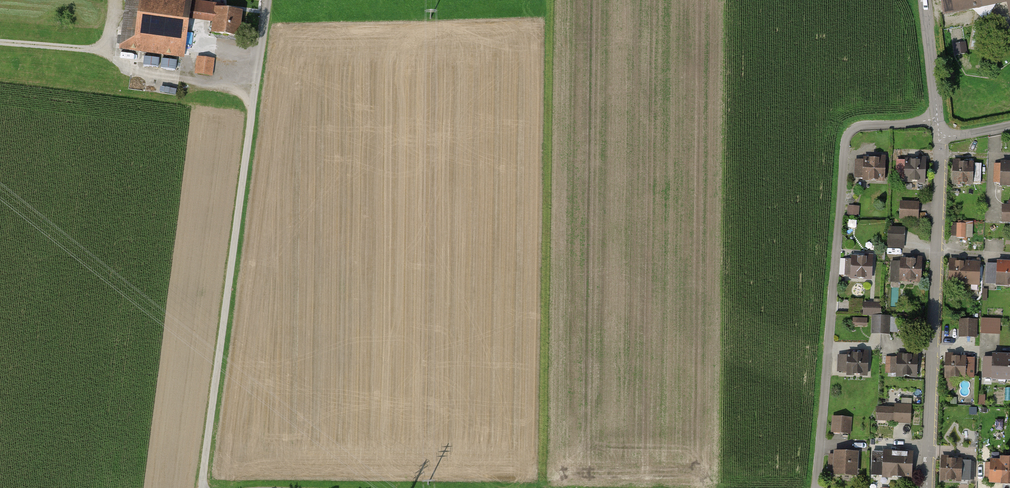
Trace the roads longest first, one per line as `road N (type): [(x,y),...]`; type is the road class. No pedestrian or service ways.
road 1 (track): [(270,0),(206,487)]
road 2 (residential): [(937,118),(855,128),(844,143),(819,487)]
road 3 (residential): [(927,487),(940,139)]
road 4 (track): [(117,0),(111,37),(96,51),(0,43)]

